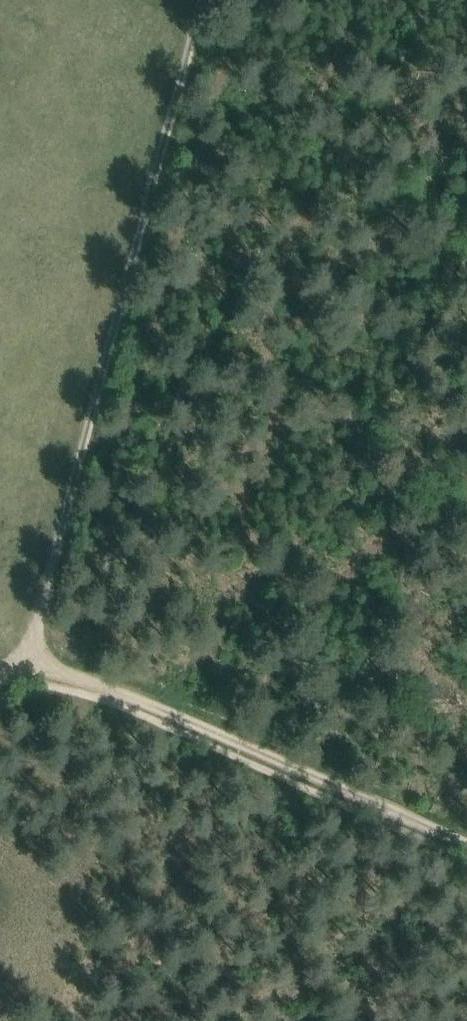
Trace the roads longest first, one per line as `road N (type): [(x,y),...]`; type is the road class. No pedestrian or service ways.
road 1 (track): [(26,685),(213,0)]
road 2 (track): [(466,845),(82,678),(0,673)]

